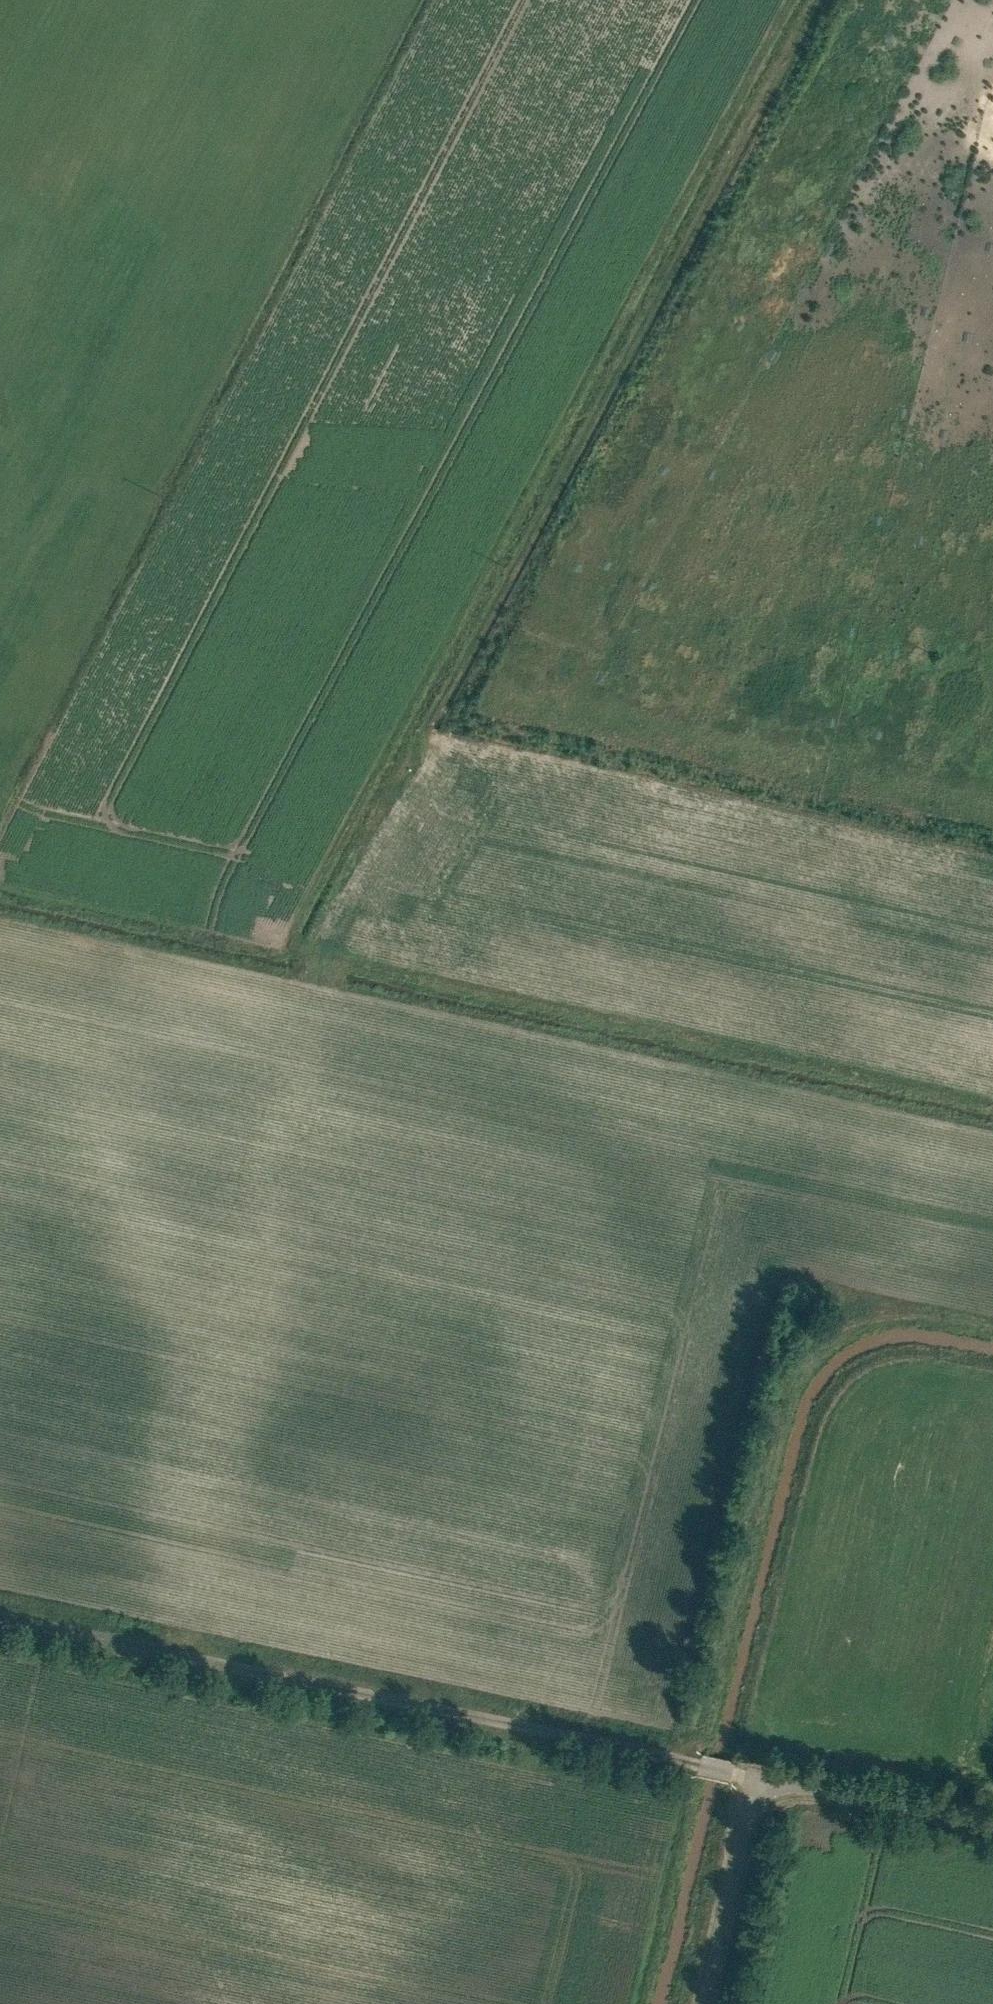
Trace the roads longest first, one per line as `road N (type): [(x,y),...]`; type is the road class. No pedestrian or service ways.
road 1 (unclassified): [(757,1775),(0,1613)]
road 2 (unclassified): [(992,1825),(757,1775)]
road 3 (unclassified): [(701,2003),(757,1775)]

